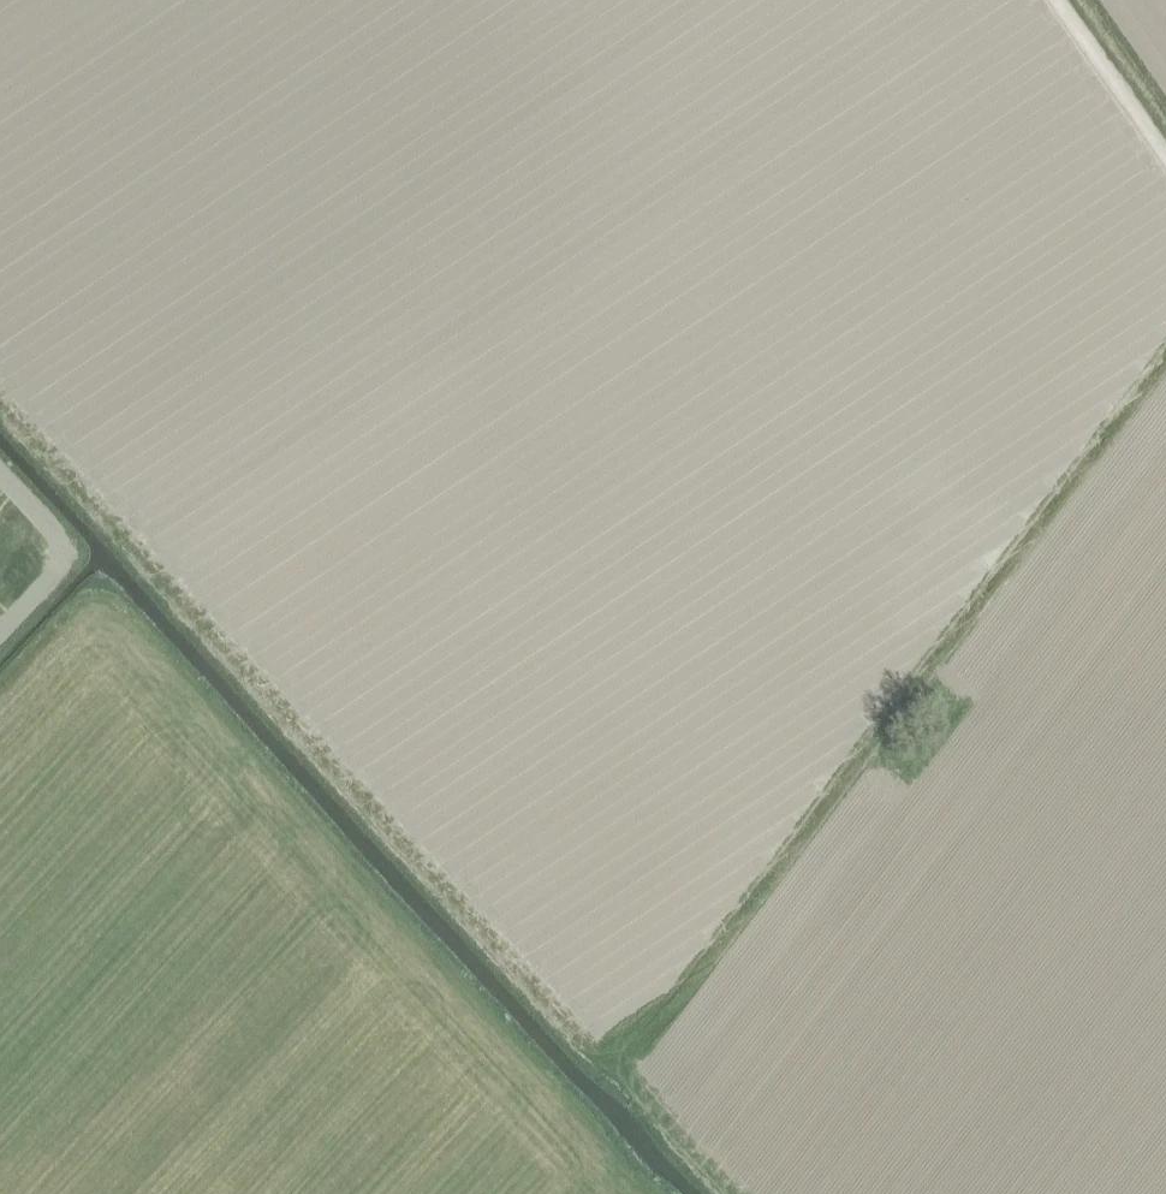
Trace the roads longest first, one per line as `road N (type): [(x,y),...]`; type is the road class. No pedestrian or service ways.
road 1 (track): [(1057,0),(1165,157)]

